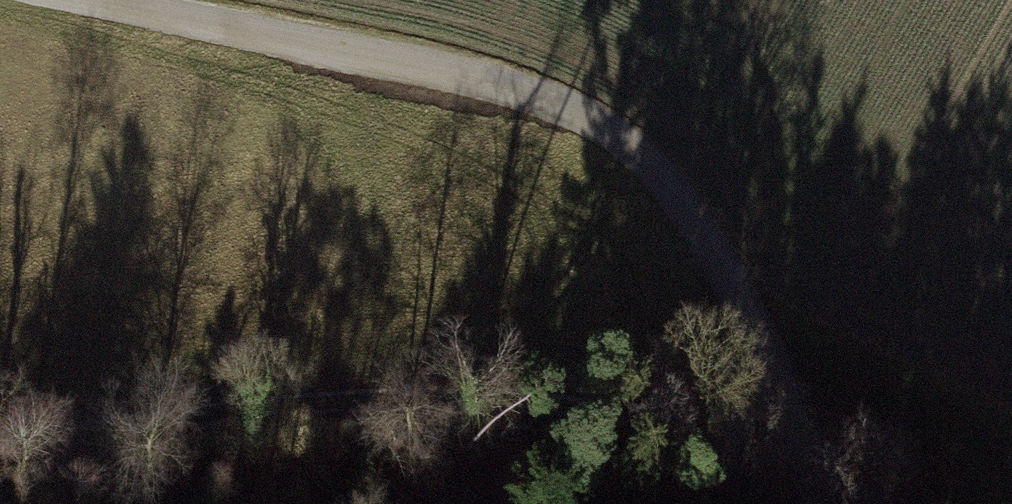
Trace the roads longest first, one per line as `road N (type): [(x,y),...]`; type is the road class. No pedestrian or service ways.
road 1 (track): [(792,458),(690,213),(604,139),(496,91),(63,0)]
road 2 (track): [(0,460),(179,420),(392,398),(616,409),(792,458)]

